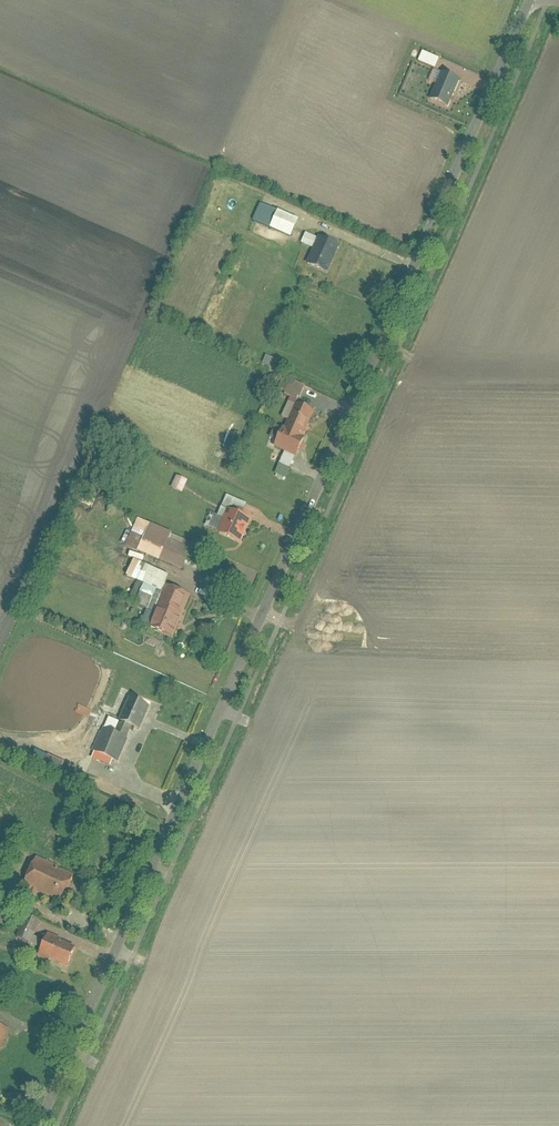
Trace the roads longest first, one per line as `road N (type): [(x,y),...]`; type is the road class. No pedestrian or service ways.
road 1 (tertiary): [(531,0),(43,1125)]

